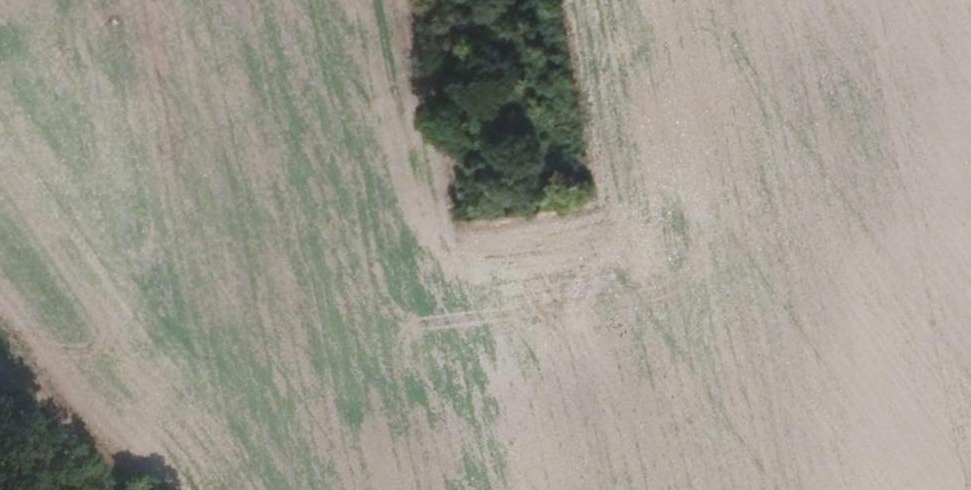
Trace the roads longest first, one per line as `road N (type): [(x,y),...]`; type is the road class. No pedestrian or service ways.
road 1 (track): [(0,324),(96,489)]

